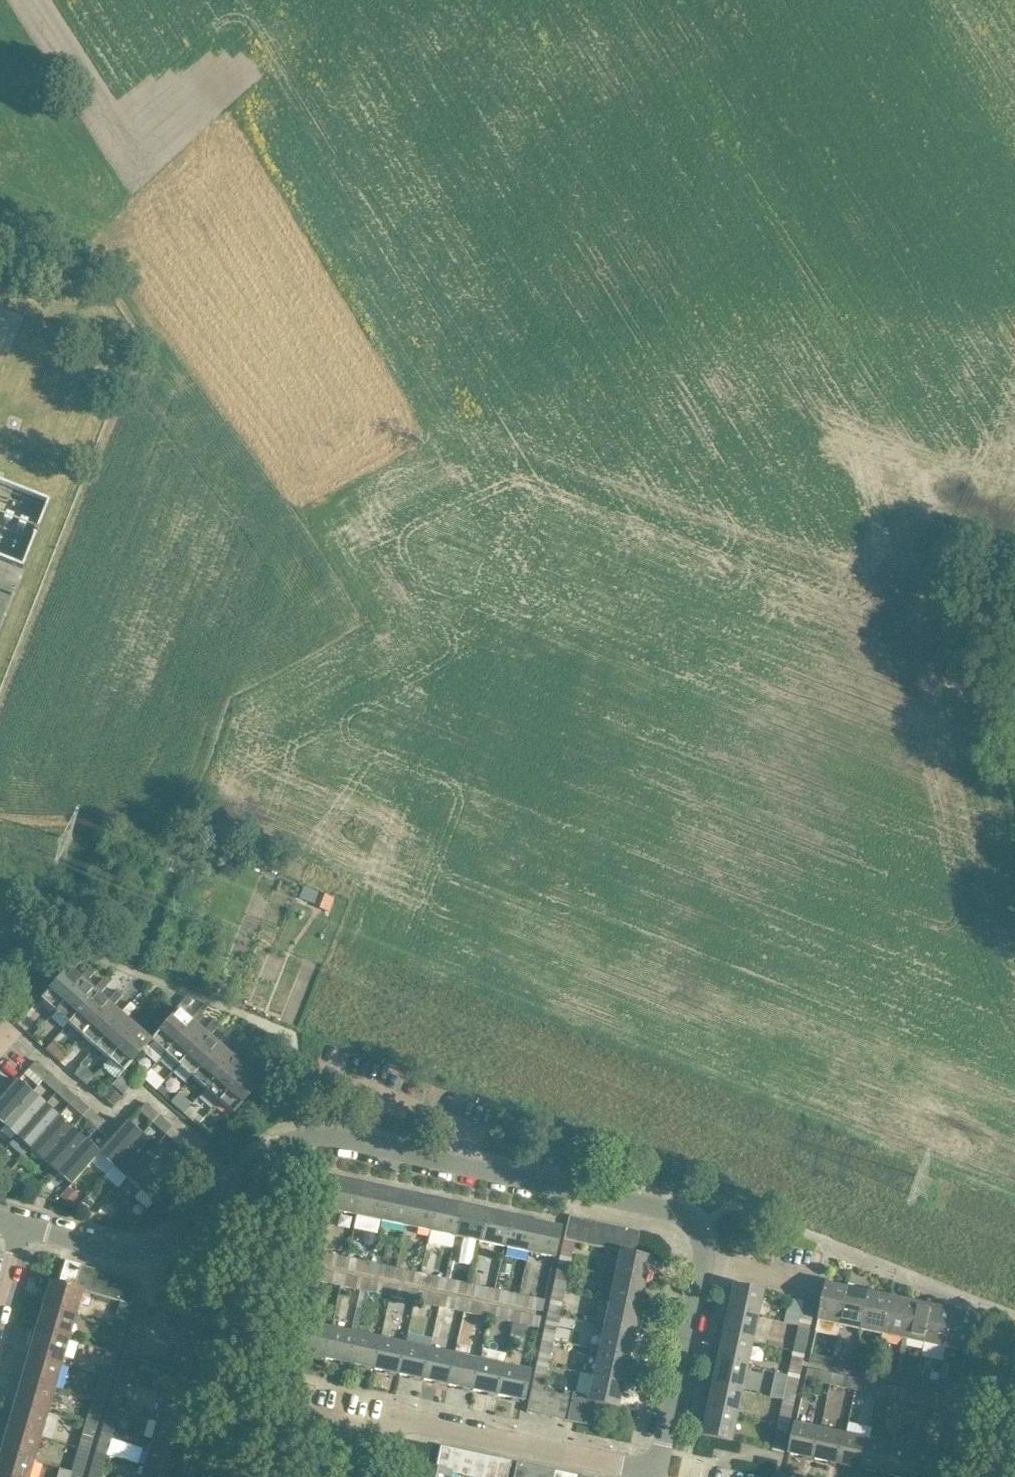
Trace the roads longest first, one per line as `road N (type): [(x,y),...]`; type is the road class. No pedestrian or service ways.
road 1 (residential): [(661,1472),(706,1263),(697,1231),(673,1213),(325,1137),(282,1147),(180,1241),(149,1256),(115,1254),(20,1227)]
road 2 (residential): [(661,1472),(399,1419),(394,1442),(266,1414)]

